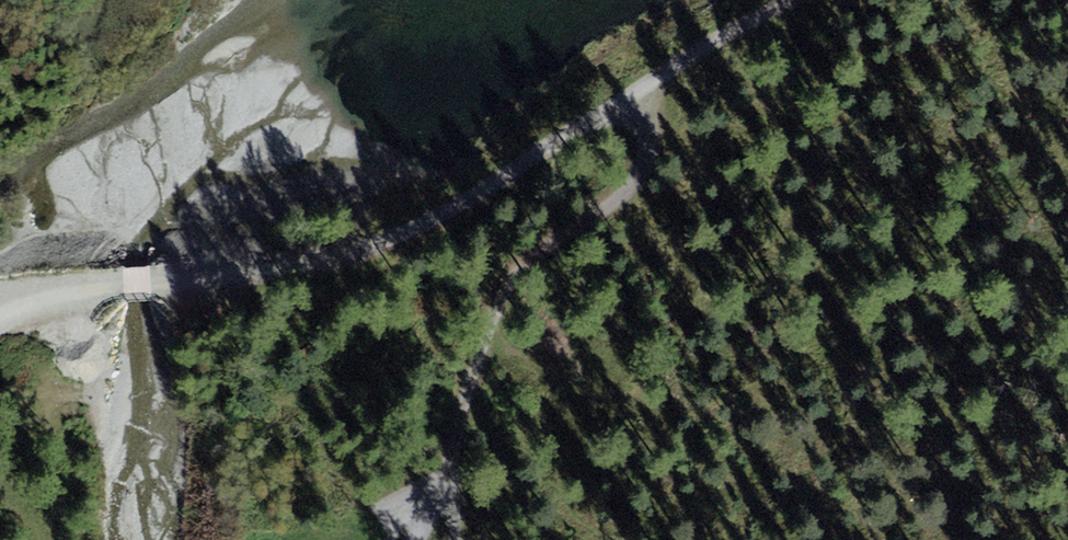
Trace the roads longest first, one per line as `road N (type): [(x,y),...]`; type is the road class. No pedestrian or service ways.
road 1 (track): [(790,0),(442,221),(337,255),(52,294),(0,314)]
road 2 (track): [(627,99),(646,155),(632,182),(536,254),(496,303),(448,472),(452,539)]

